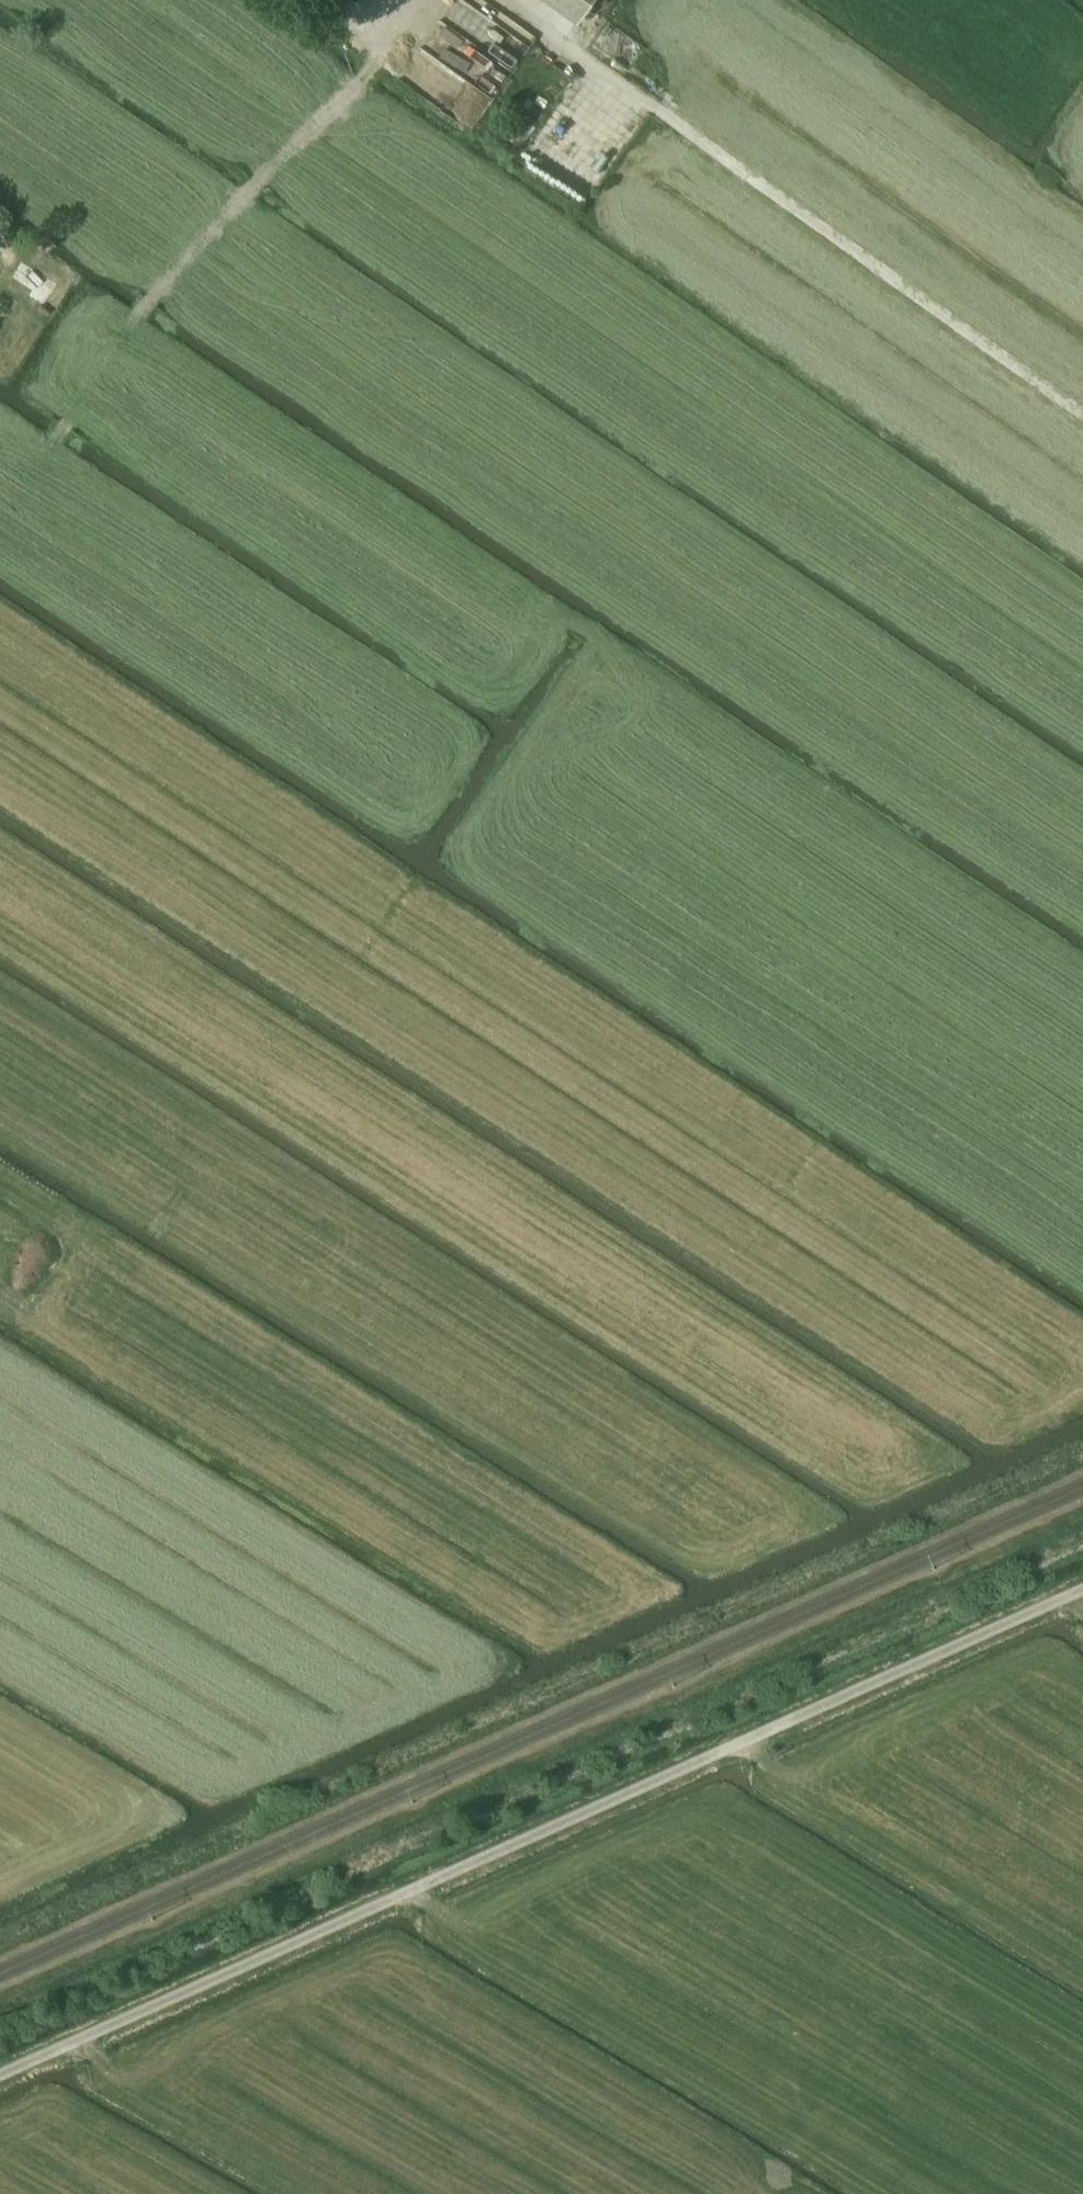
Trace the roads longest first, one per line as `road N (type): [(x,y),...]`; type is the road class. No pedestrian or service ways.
road 1 (track): [(0,2074),(1082,1590)]
road 2 (track): [(1082,406),(531,31),(470,80),(356,0)]

